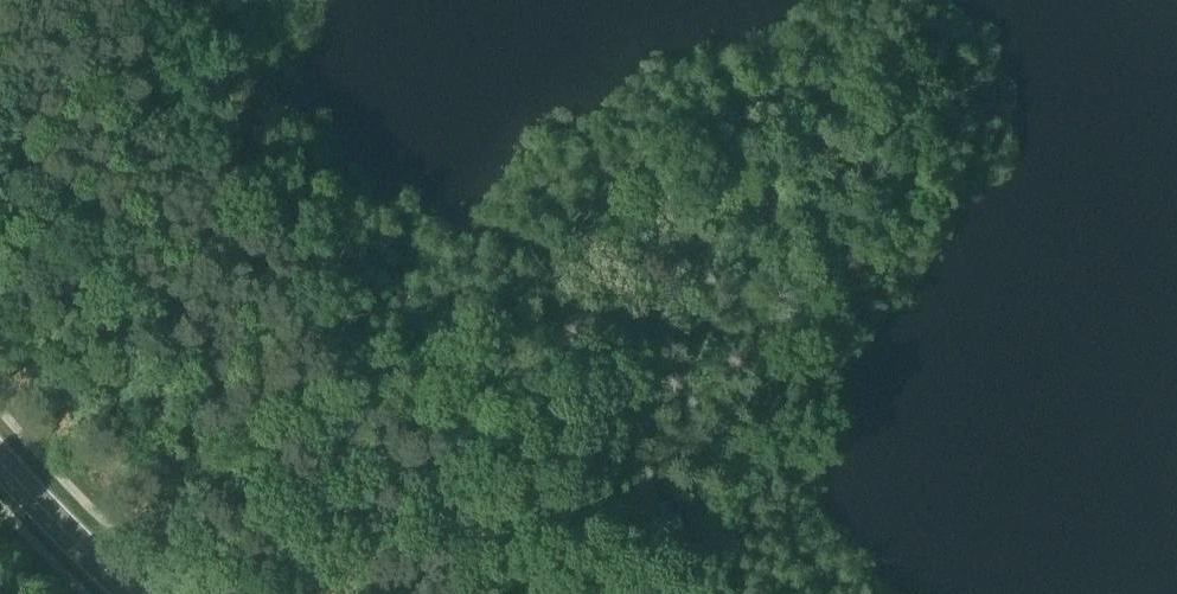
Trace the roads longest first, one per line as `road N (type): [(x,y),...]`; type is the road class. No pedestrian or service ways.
road 1 (primary): [(132,593),(0,459)]

